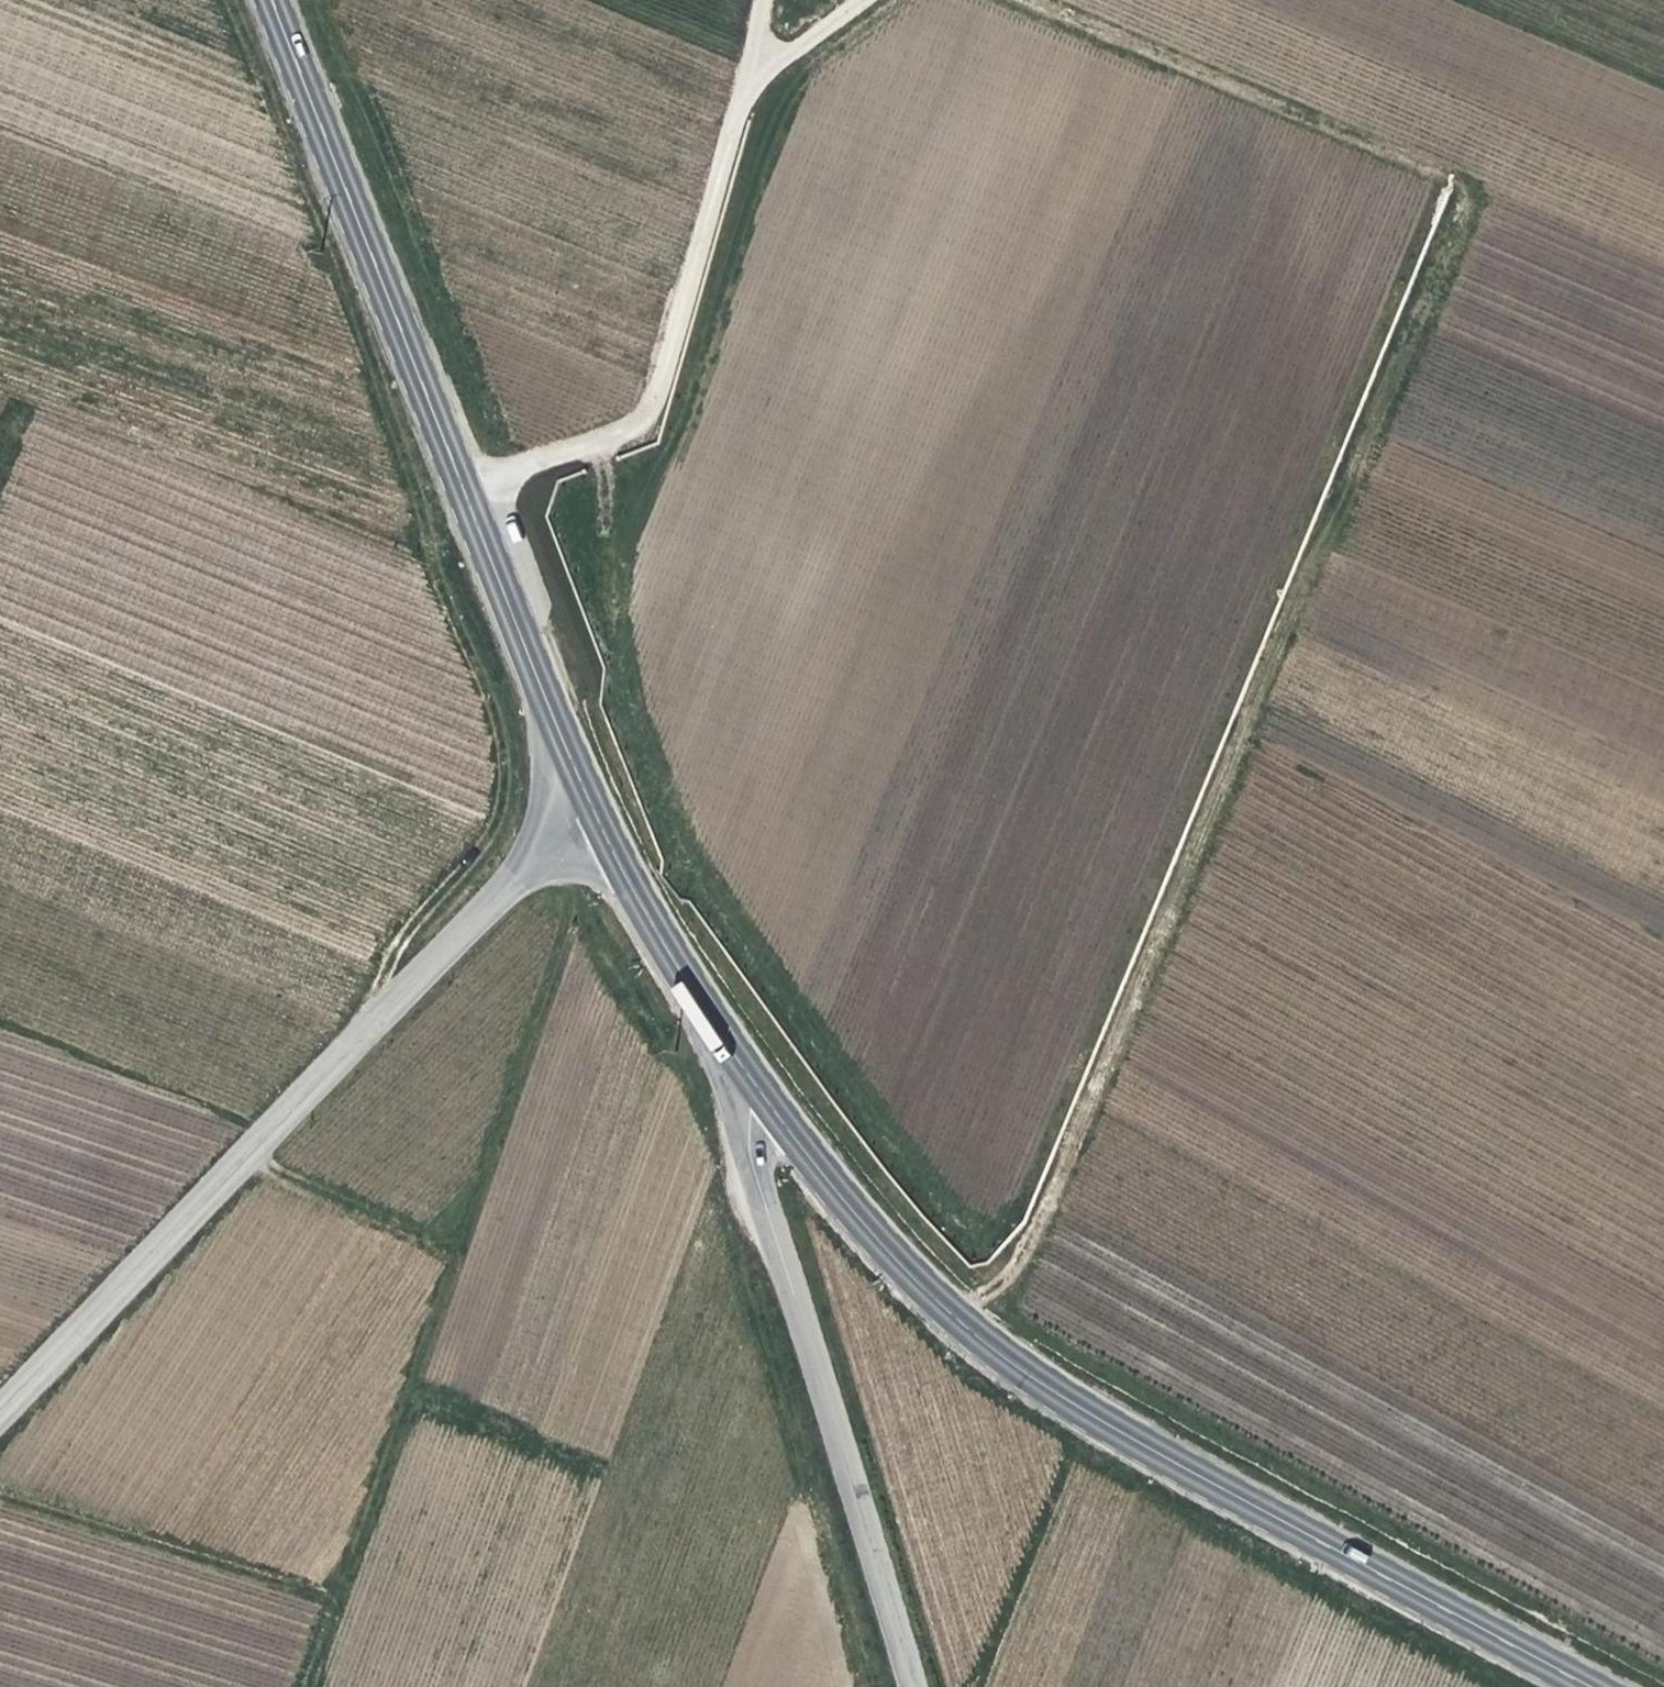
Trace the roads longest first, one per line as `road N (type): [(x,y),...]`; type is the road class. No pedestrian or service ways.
road 1 (secondary): [(763,1097),(913,1285),(1033,1382),(1601,1686)]
road 2 (secondary): [(270,0),(590,802)]
road 3 (unclassified): [(0,1413),(590,802)]
road 4 (track): [(461,484),(655,413),(765,0)]
road 5 (tertiary): [(763,1097),(759,1197),(807,1330),(909,1686)]
road 6 (secondary): [(590,802),(627,882),(763,1097)]
road 7 (track): [(749,75),(851,0)]

